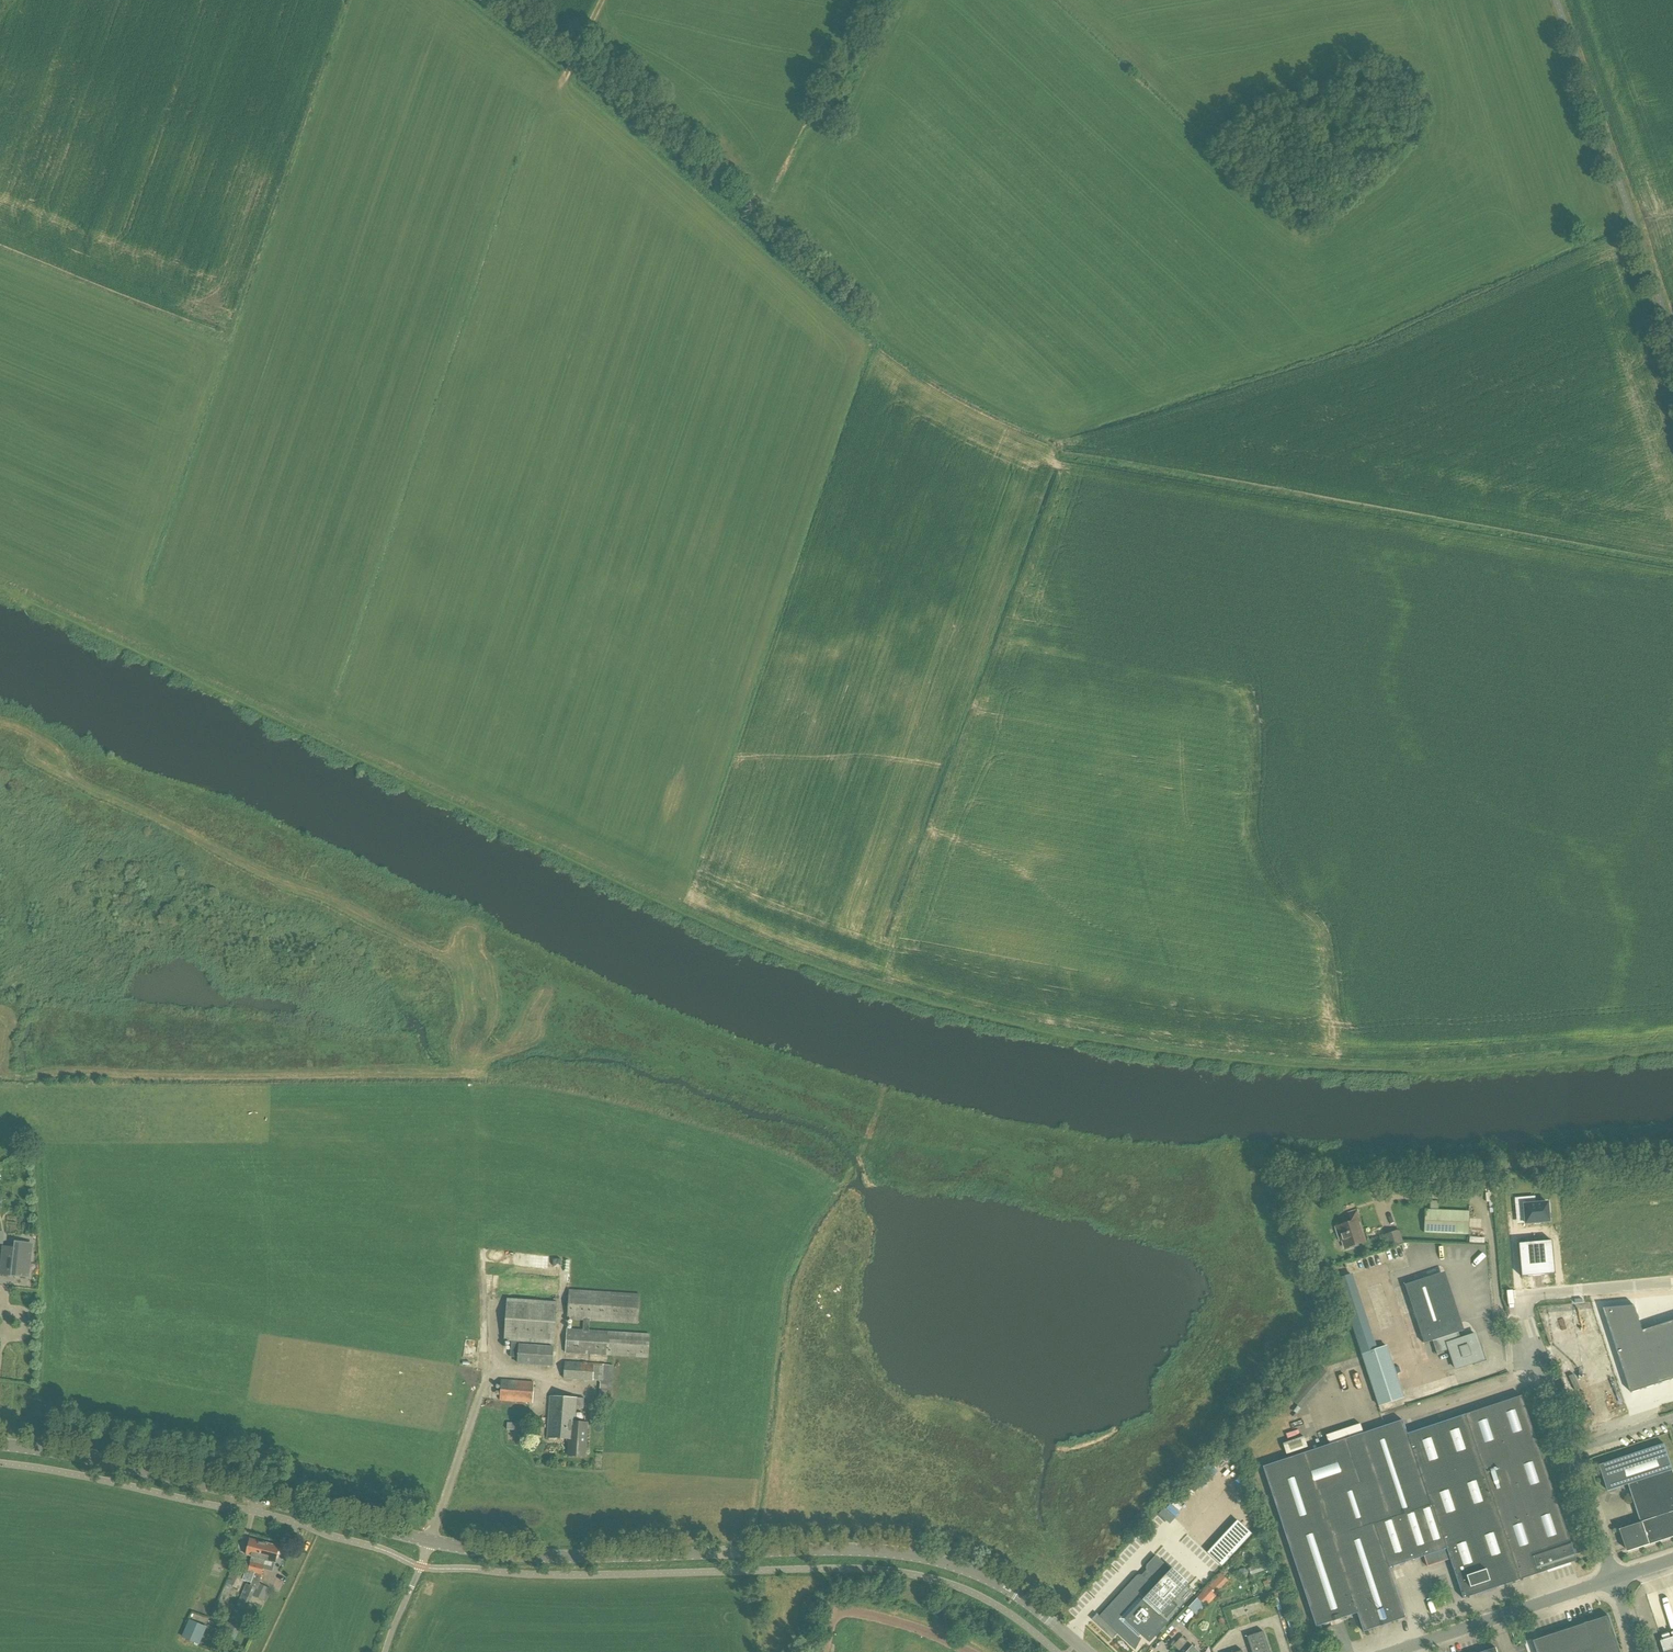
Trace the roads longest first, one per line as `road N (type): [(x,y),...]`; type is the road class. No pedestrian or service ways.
road 1 (track): [(0,584),(669,909),(962,1011),(1166,1053),(1403,1068),(1672,1050)]
road 2 (secondary): [(1088,1651),(997,1584),(915,1555),(841,1549),(569,1559),(429,1542)]
road 3 (residential): [(1612,1578),(1521,1295),(1672,1283)]
road 4 (secondary): [(429,1542),(0,1446)]
road 5 (residential): [(1394,1651),(1612,1578)]
road 6 (residential): [(824,1651),(831,1624),(852,1613),(967,1651)]

